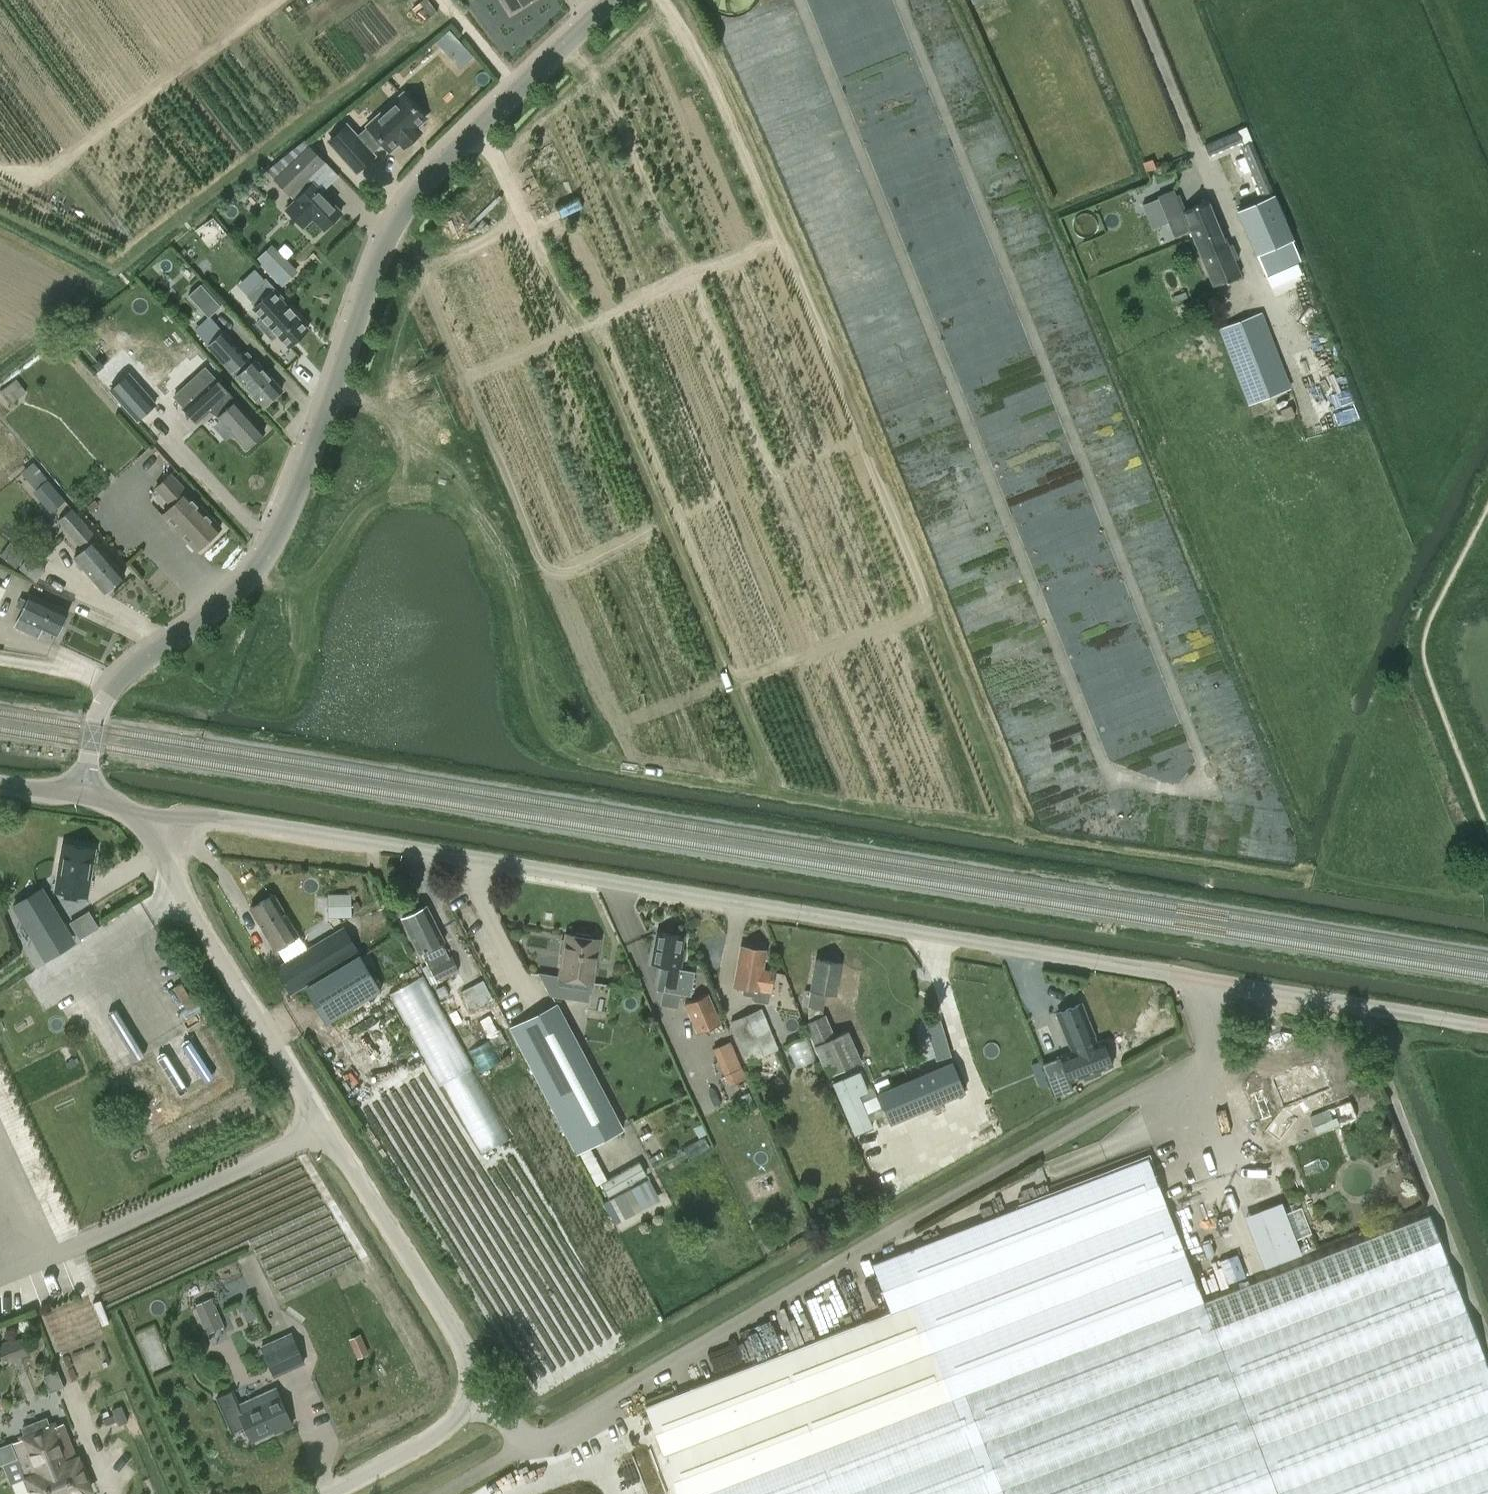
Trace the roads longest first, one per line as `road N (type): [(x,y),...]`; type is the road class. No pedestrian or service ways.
road 1 (track): [(1487,898),(1315,868),(1269,870),(1027,836),(567,753),(538,722),(511,573),(495,537),(468,504),(447,496),(411,490),(372,500),(308,580),(281,586),(253,572)]
road 2 (unclassified): [(1487,1029),(131,808)]
road 3 (unclassified): [(81,799),(98,718),(114,687),(215,613),(271,545),(371,275),(407,204),(610,0)]
road 4 (track): [(661,0),(728,107),(825,340),(1004,786),(1005,832)]
road 5 (unclassified): [(131,808),(461,1345),(469,1374),(455,1424),(322,1493)]

